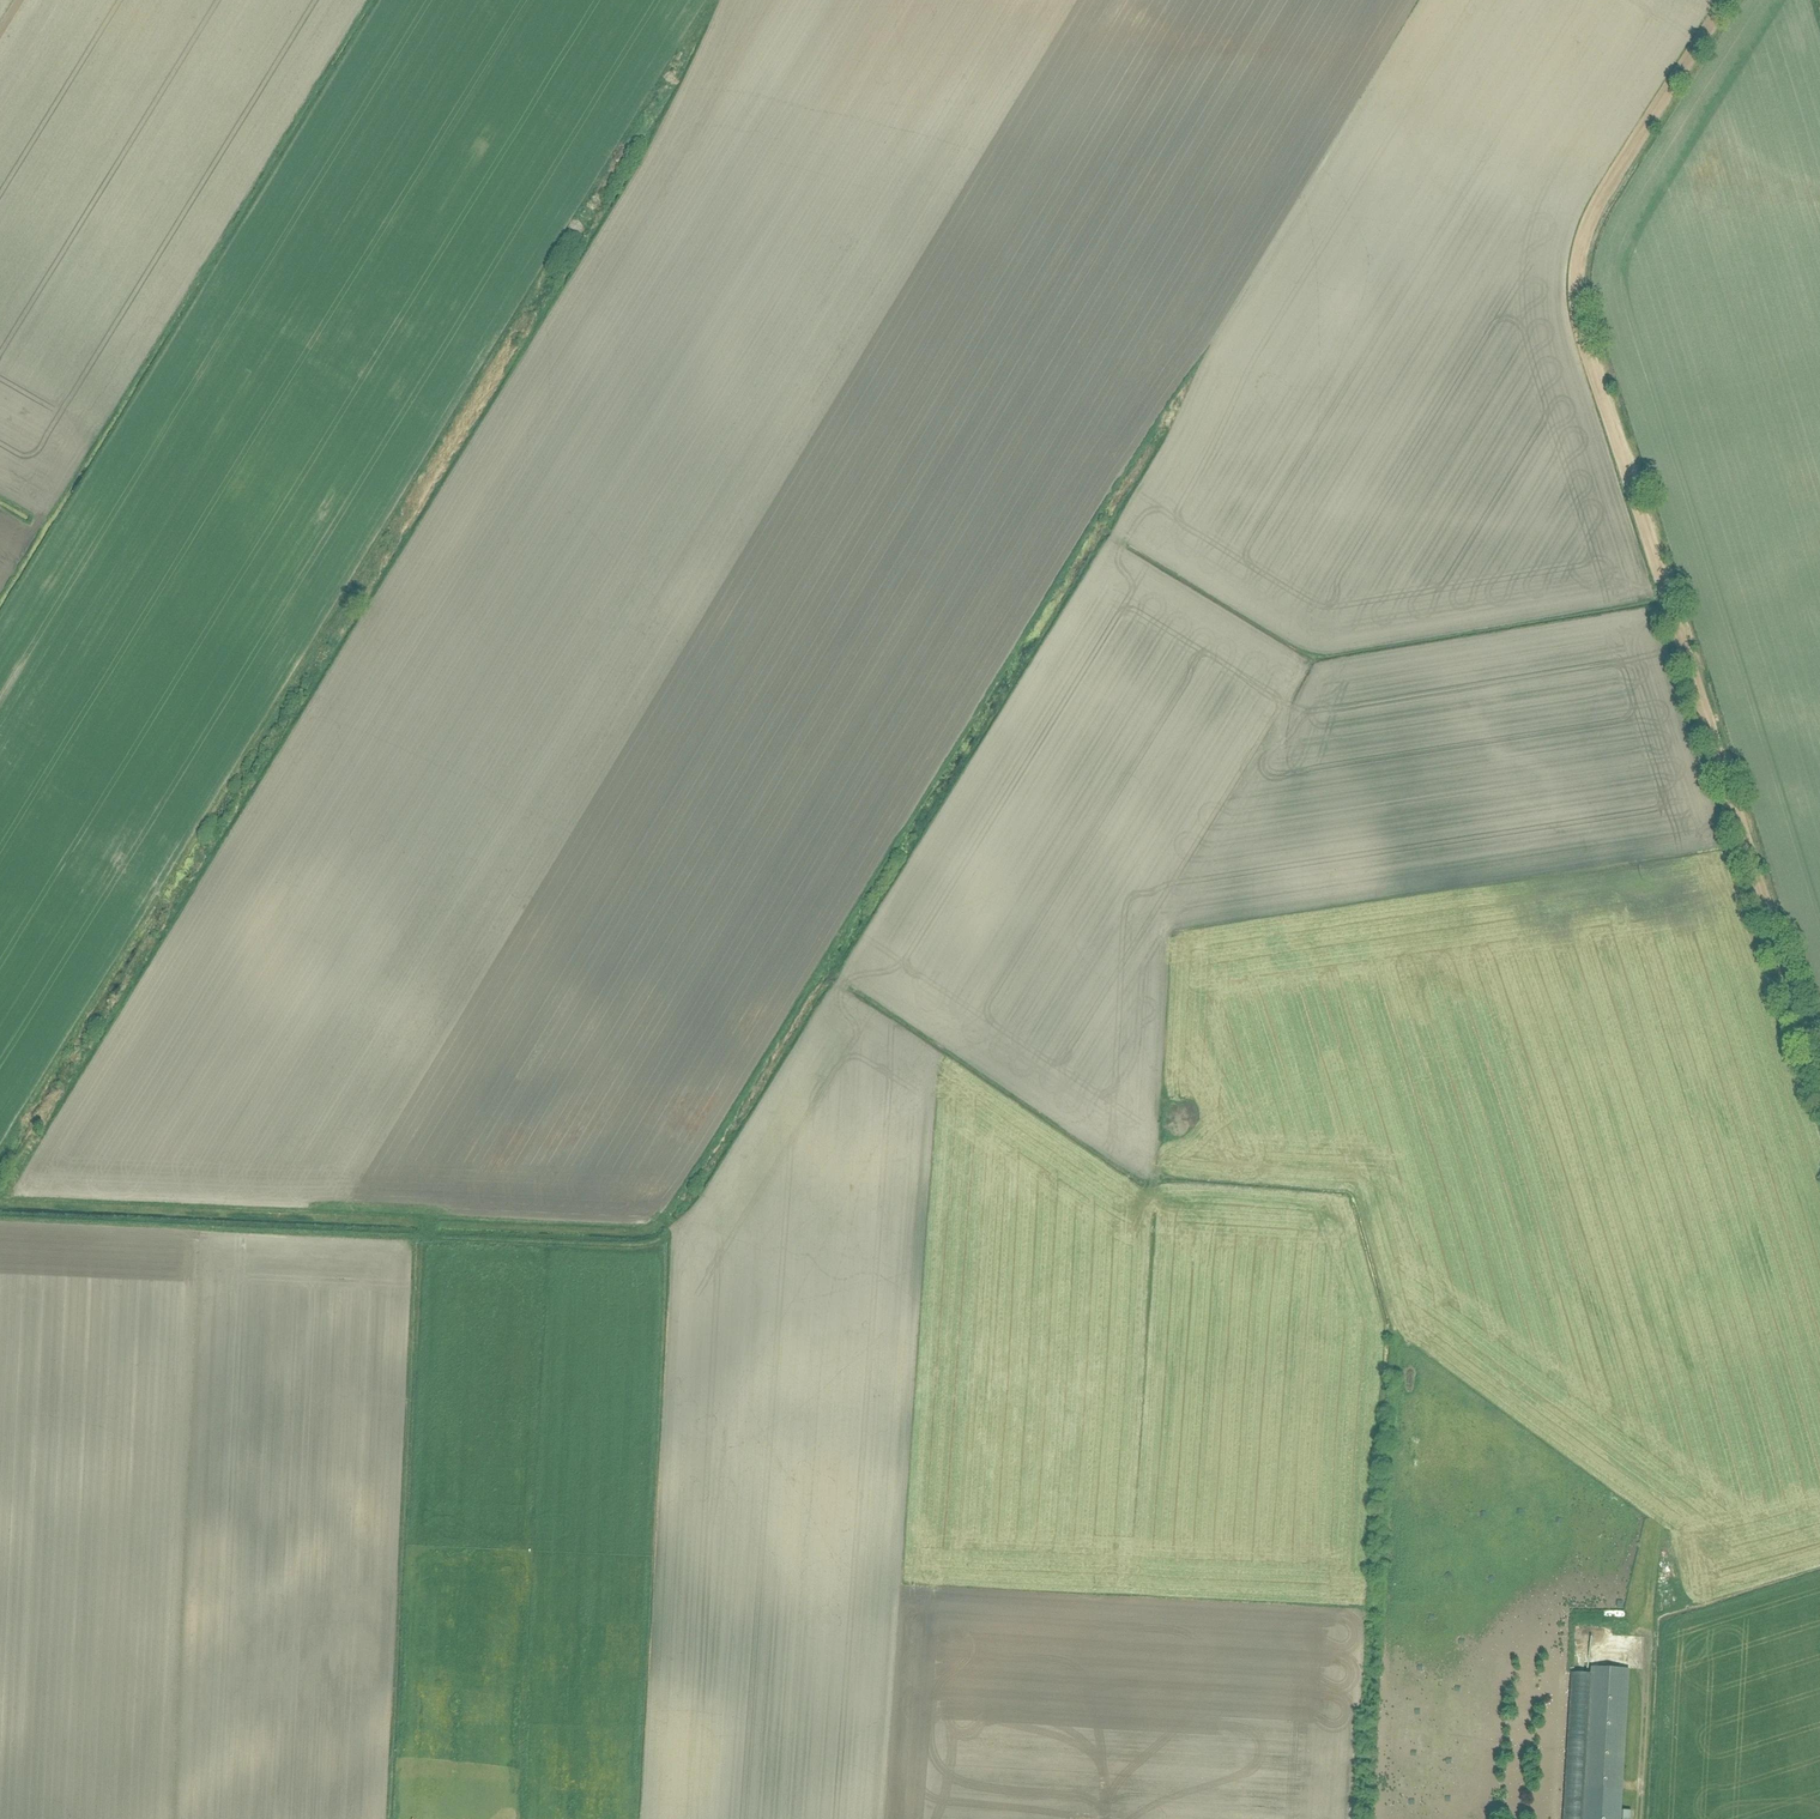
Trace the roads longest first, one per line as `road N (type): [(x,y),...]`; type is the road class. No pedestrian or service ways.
road 1 (track): [(1819,1079),(1580,332),(1577,298),(1588,225),(1725,0)]

